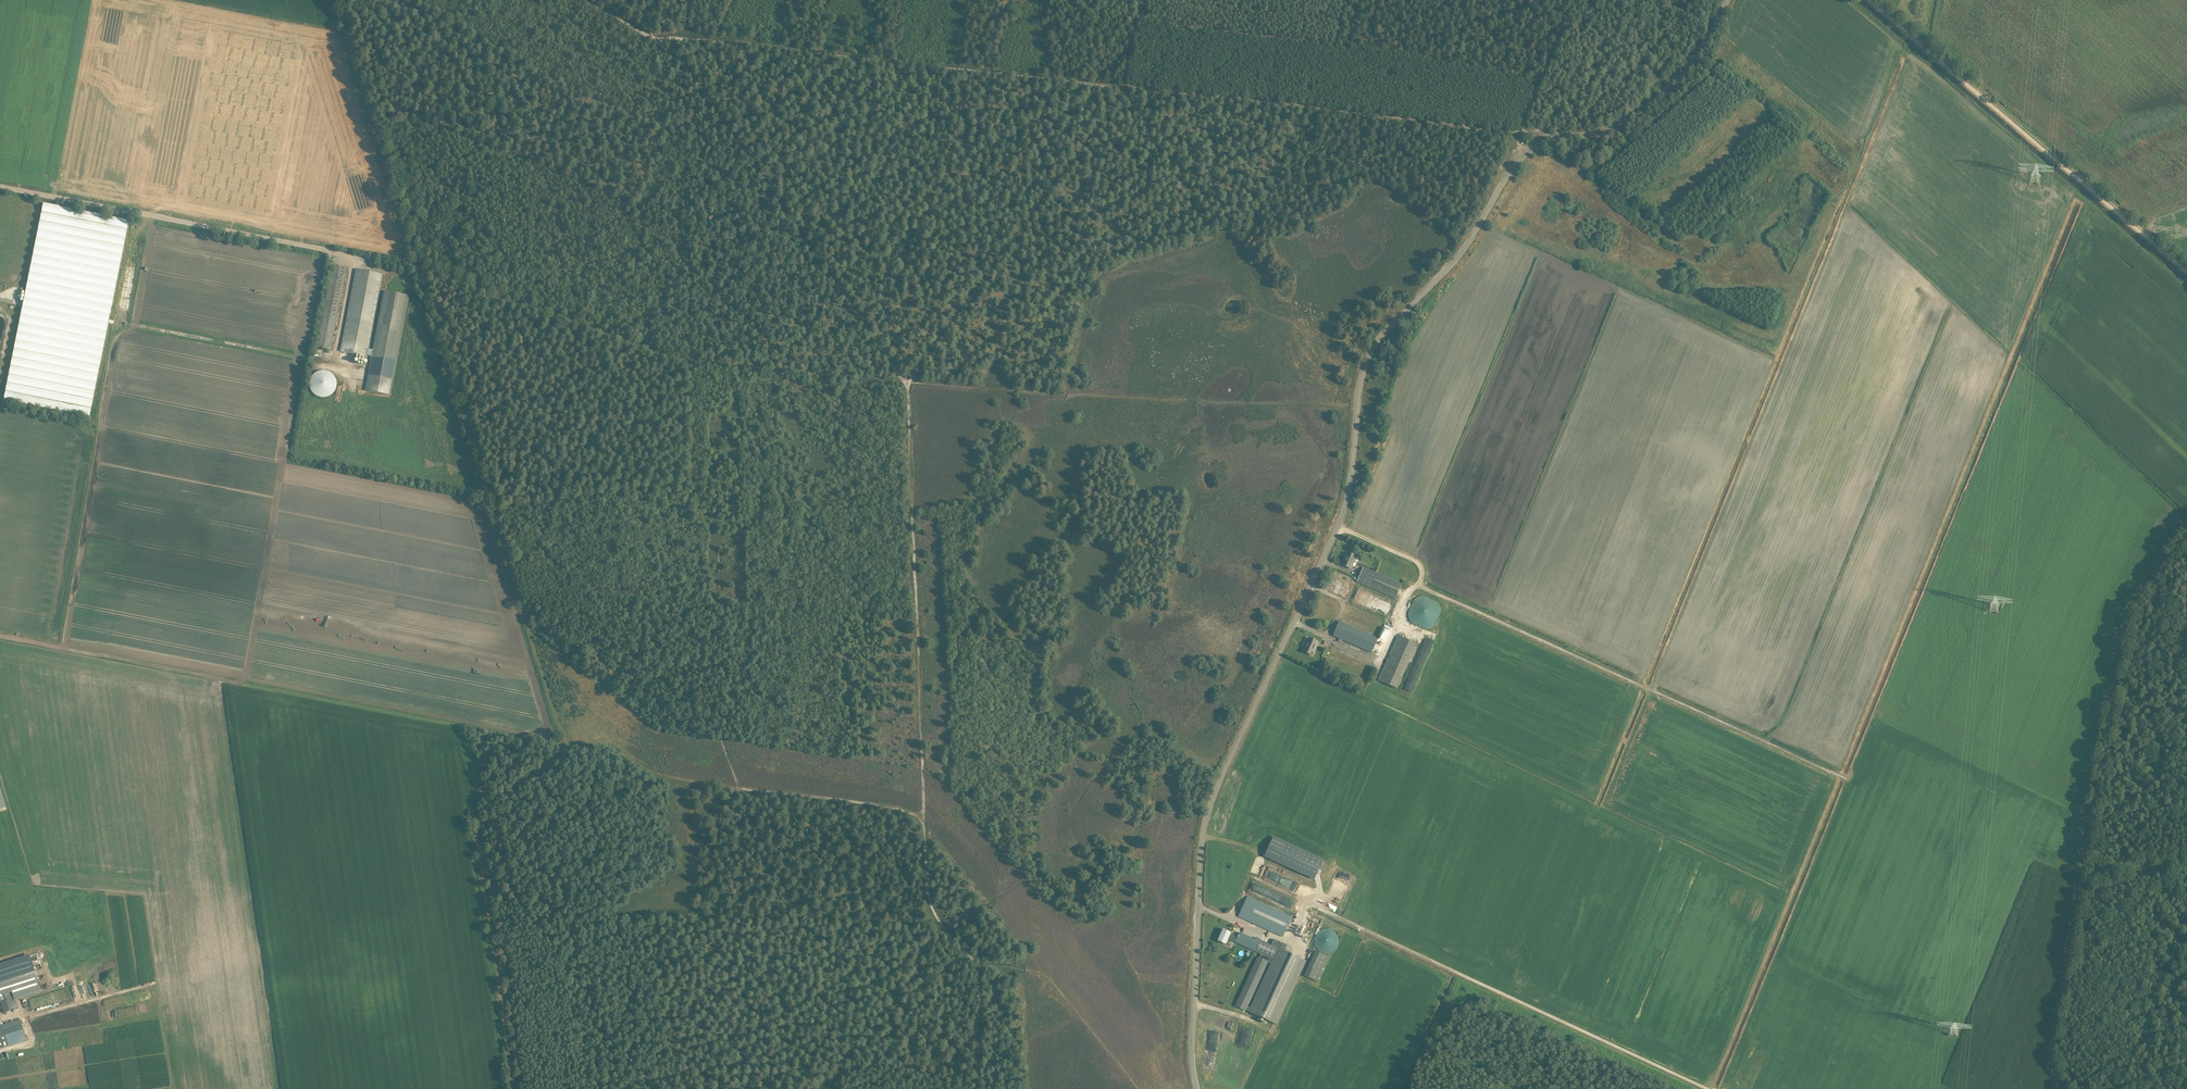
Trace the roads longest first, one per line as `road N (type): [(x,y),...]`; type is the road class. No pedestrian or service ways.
road 1 (unclassified): [(1197,1088),(1208,811),(1342,519),(1361,385),(1374,349),(1463,253),(1534,146),(1618,130),(1689,69),(1727,0)]
road 2 (track): [(514,1088),(476,823),(568,750),(418,266)]
road 3 (track): [(1522,131),(656,37)]
road 4 (track): [(1842,778),(1431,591),(1417,562),(1338,528)]
road 5 (track): [(2147,583),(2120,651),(2053,1052),(2064,1088)]
road 6 (track): [(1709,1088),(1306,903)]
road 7 (track): [(925,811),(909,381)]
road 8 (track): [(1868,0),(2186,272)]
road 9 (track): [(686,70),(904,380)]
road 10 (track): [(327,249),(0,187)]
road 11 (track): [(149,215),(121,322),(337,362)]
road 12 (track): [(1064,396),(1358,406)]
road 13 (track): [(693,364),(686,70)]
road 14 (track): [(693,364),(418,266)]
road 15 (track): [(335,0),(416,262)]
road 16 (track): [(229,679),(0,636)]
road 17 (track): [(1140,1088),(1045,972),(979,963)]
road 18 (track): [(693,364),(904,380)]
road 19 (track): [(925,811),(740,789)]
road 20 (track): [(979,963),(932,907),(925,811)]
road 21 (track): [(909,381),(1064,396)]
road 22 (track): [(1431,0),(1453,11),(1548,10),(1571,19)]
road 23 (track): [(1064,396),(1103,273)]
road 24 (track): [(977,1088),(979,963)]
road 25 (track): [(1522,131),(1571,19)]

